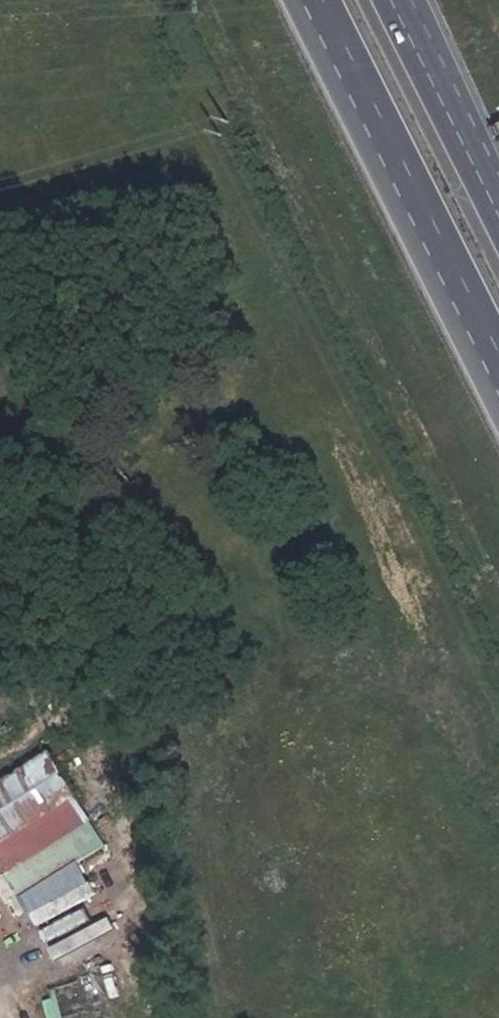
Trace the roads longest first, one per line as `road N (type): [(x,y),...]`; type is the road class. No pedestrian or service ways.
road 1 (motorway): [(400,153),(498,351)]
road 2 (motorway): [(310,0),(400,153)]
road 3 (motorway): [(324,0),(400,153)]
road 4 (motorway): [(469,141),(397,0)]
road 5 (motorway): [(469,141),(408,0)]

